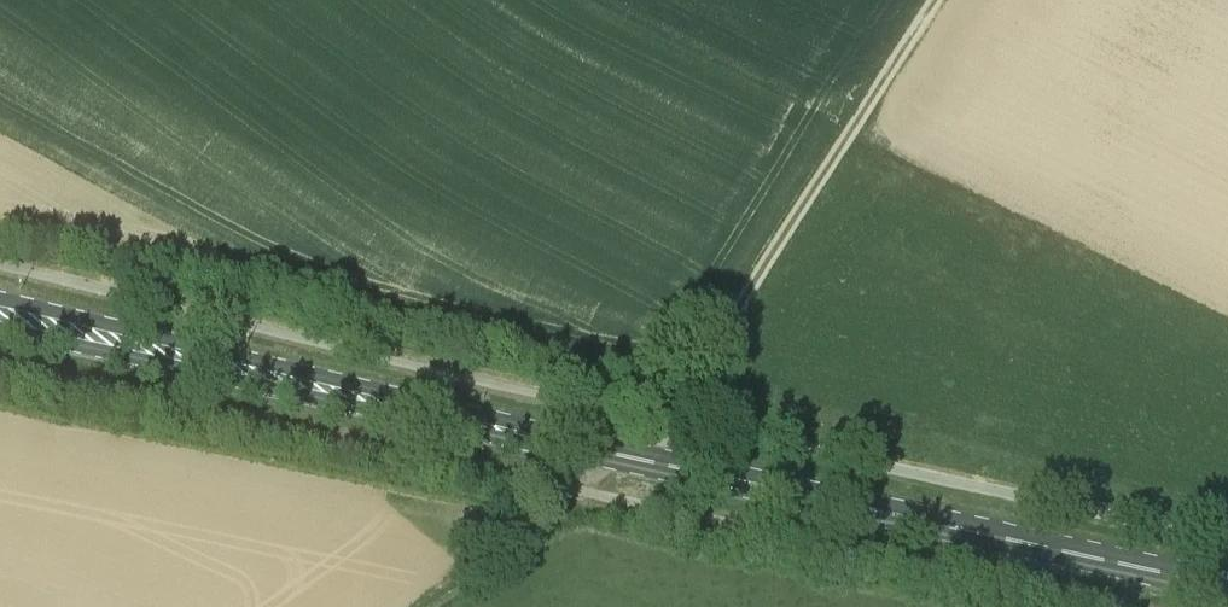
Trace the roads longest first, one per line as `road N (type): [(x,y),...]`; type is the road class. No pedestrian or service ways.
road 1 (primary): [(1227,586),(411,409)]
road 2 (track): [(674,428),(704,361),(937,0)]
road 3 (primary): [(411,409),(392,395),(0,300)]
road 4 (primary): [(0,329),(385,413),(411,409)]

